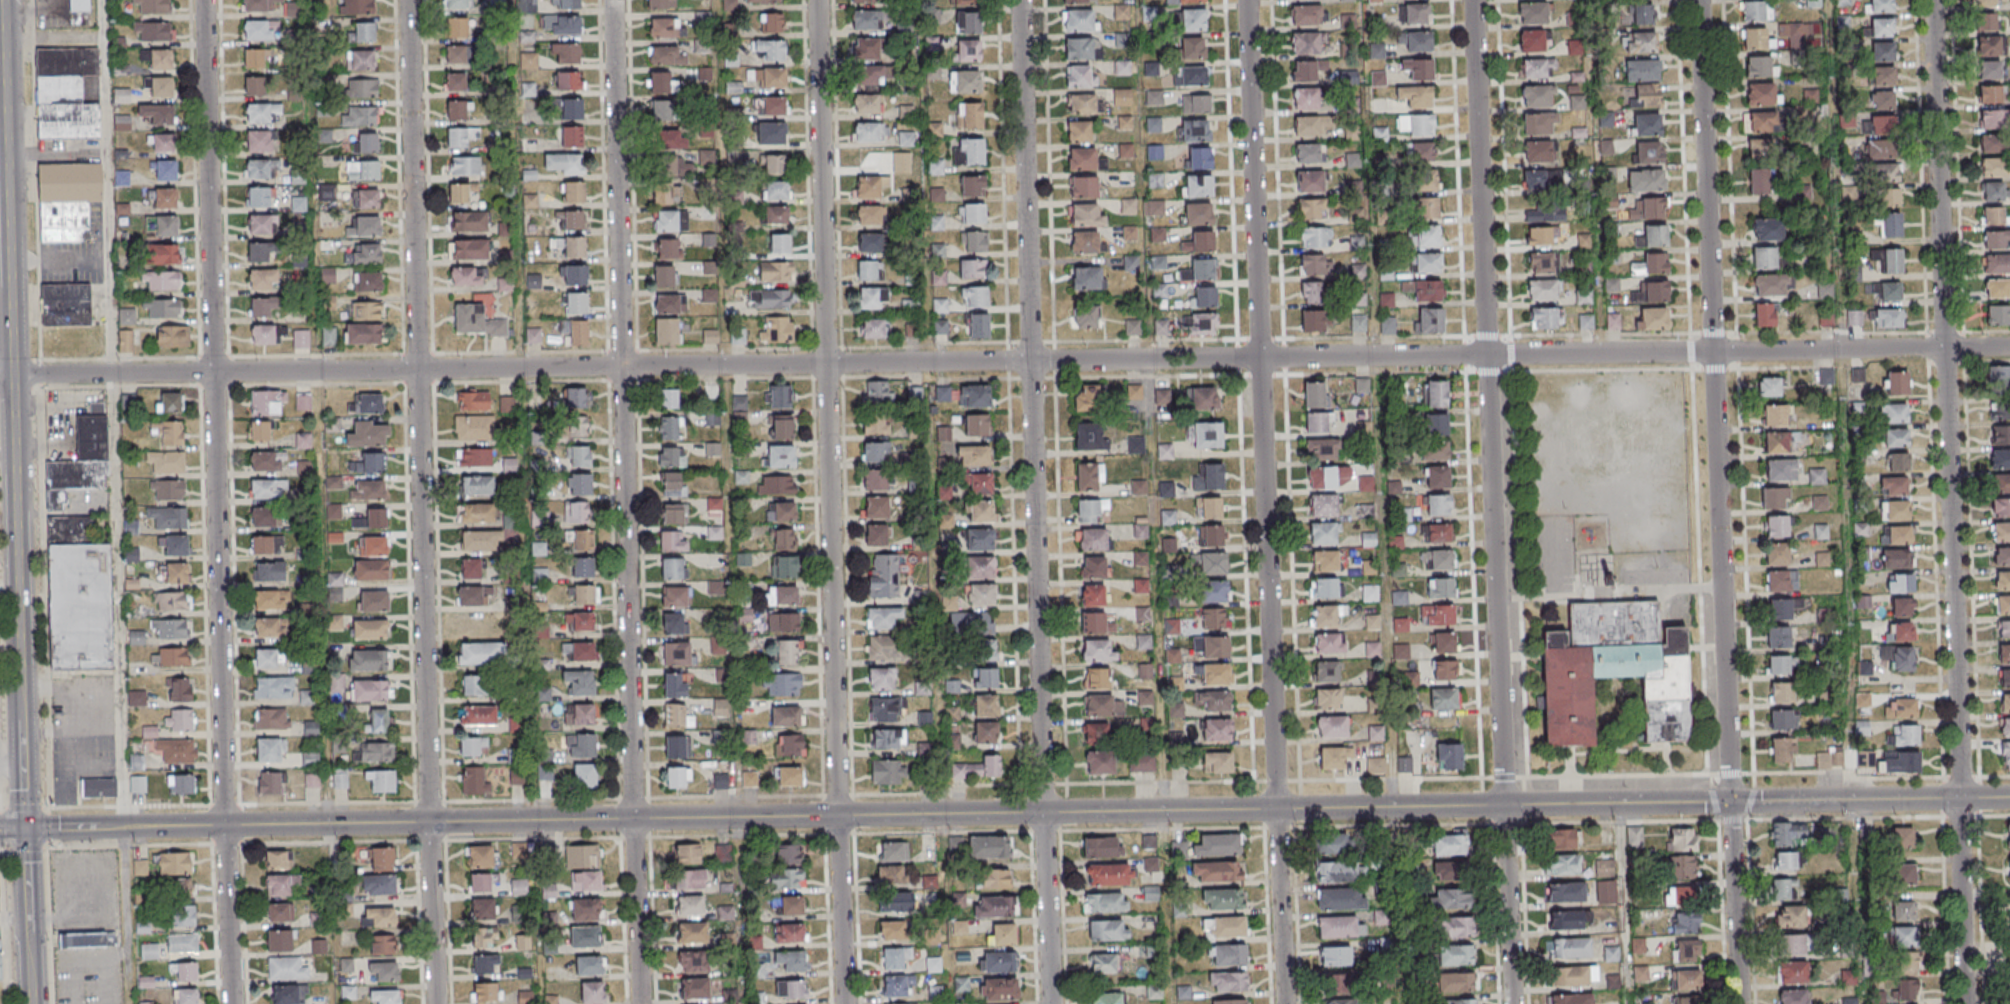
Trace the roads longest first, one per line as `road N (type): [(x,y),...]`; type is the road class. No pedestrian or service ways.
road 1 (residential): [(2009,347),(0,375)]
road 2 (tertiary): [(1504,805),(133,827)]
road 3 (residential): [(1512,1003),(1473,0)]
road 4 (residential): [(1284,1003),(1246,0)]
road 5 (residential): [(1965,1003),(1932,0)]
road 6 (residential): [(1051,1003),(1020,0)]
road 7 (residential): [(640,1003),(612,0)]
road 8 (residential): [(844,1003),(816,0)]
road 9 (residential): [(232,1003),(204,0)]
road 10 (residential): [(436,1003),(408,0)]
road 11 (tertiary): [(22,723),(3,0)]
road 12 (residential): [(1721,585),(1698,0)]
road 13 (tertiary): [(1959,798),(1730,802)]
road 14 (tertiary): [(1730,802),(1504,805)]
road 15 (residential): [(1730,802),(1721,585)]
road 16 (residential): [(1739,1003),(1730,802)]

